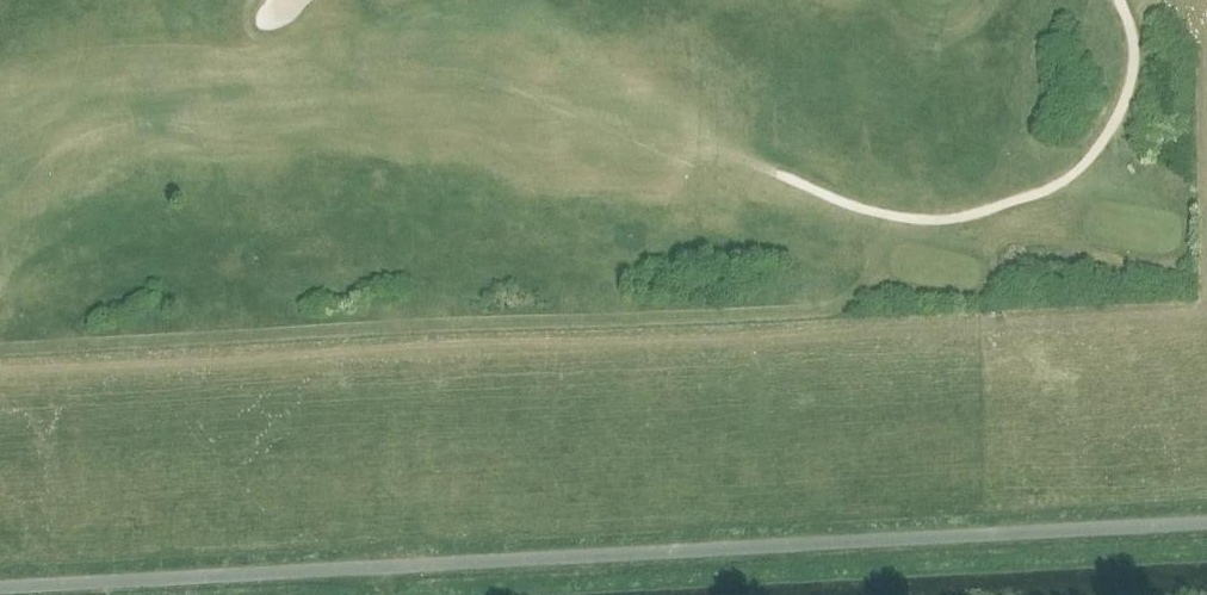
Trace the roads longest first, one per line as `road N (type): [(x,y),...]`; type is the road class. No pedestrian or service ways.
road 1 (track): [(0,371),(1180,313),(1206,291)]
road 2 (track): [(920,220),(632,251),(139,275),(0,347)]
road 3 (track): [(785,177),(872,212),(941,221),(1059,183),(1100,145),(1127,88),(1133,47),(1118,0)]
road 4 (track): [(1194,0),(1206,225)]

